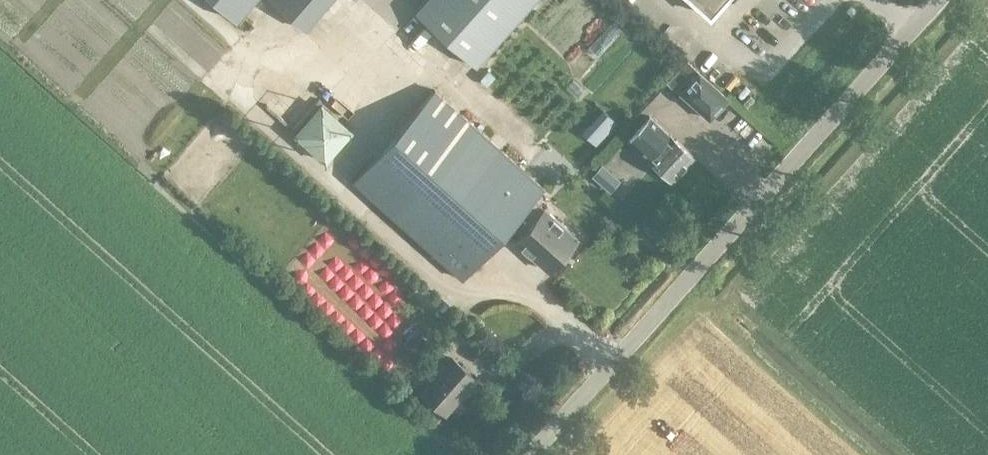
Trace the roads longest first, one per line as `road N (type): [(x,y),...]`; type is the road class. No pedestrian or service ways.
road 1 (unclassified): [(532,454),(935,0)]
road 2 (track): [(617,360),(545,297),(517,288),(460,302),(243,106),(237,44),(192,0)]

